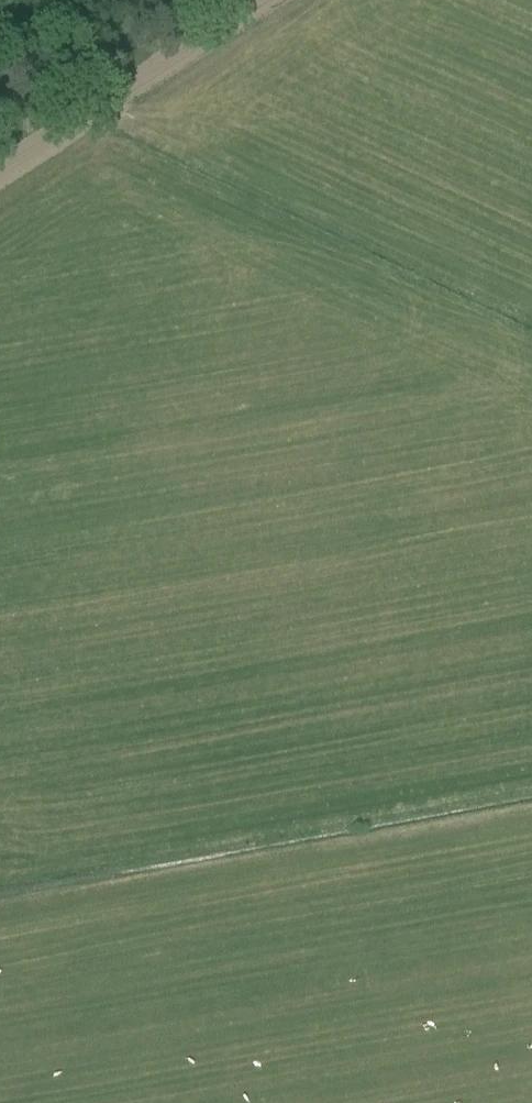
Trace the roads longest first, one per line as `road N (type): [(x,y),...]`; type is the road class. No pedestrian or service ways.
road 1 (track): [(0,161),(251,0)]

